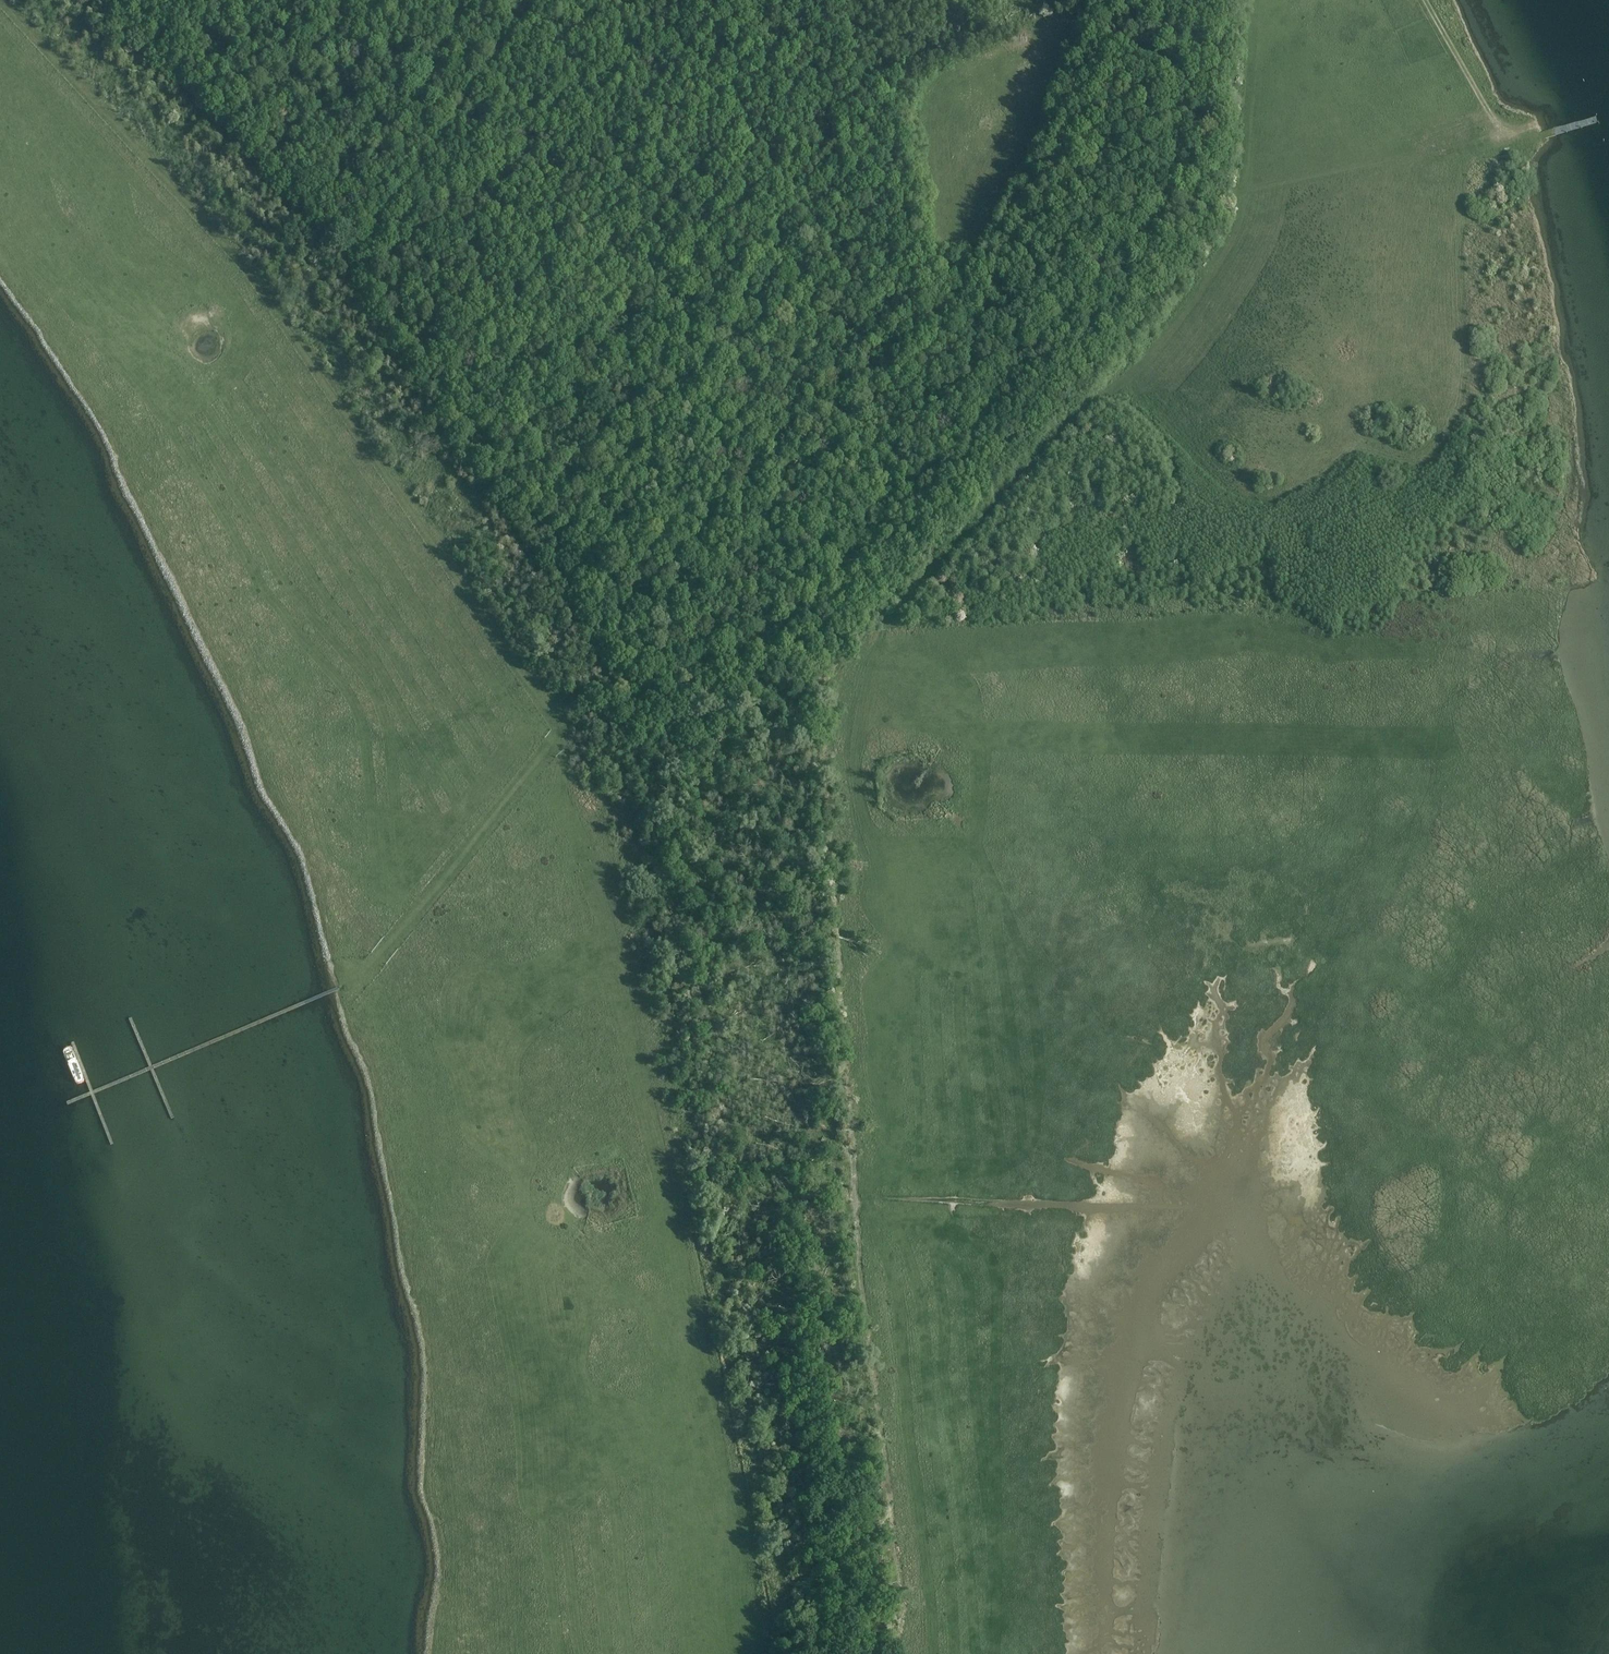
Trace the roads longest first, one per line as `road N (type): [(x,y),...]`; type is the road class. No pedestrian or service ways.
road 1 (track): [(372,970),(562,727),(251,269),(0,4)]

